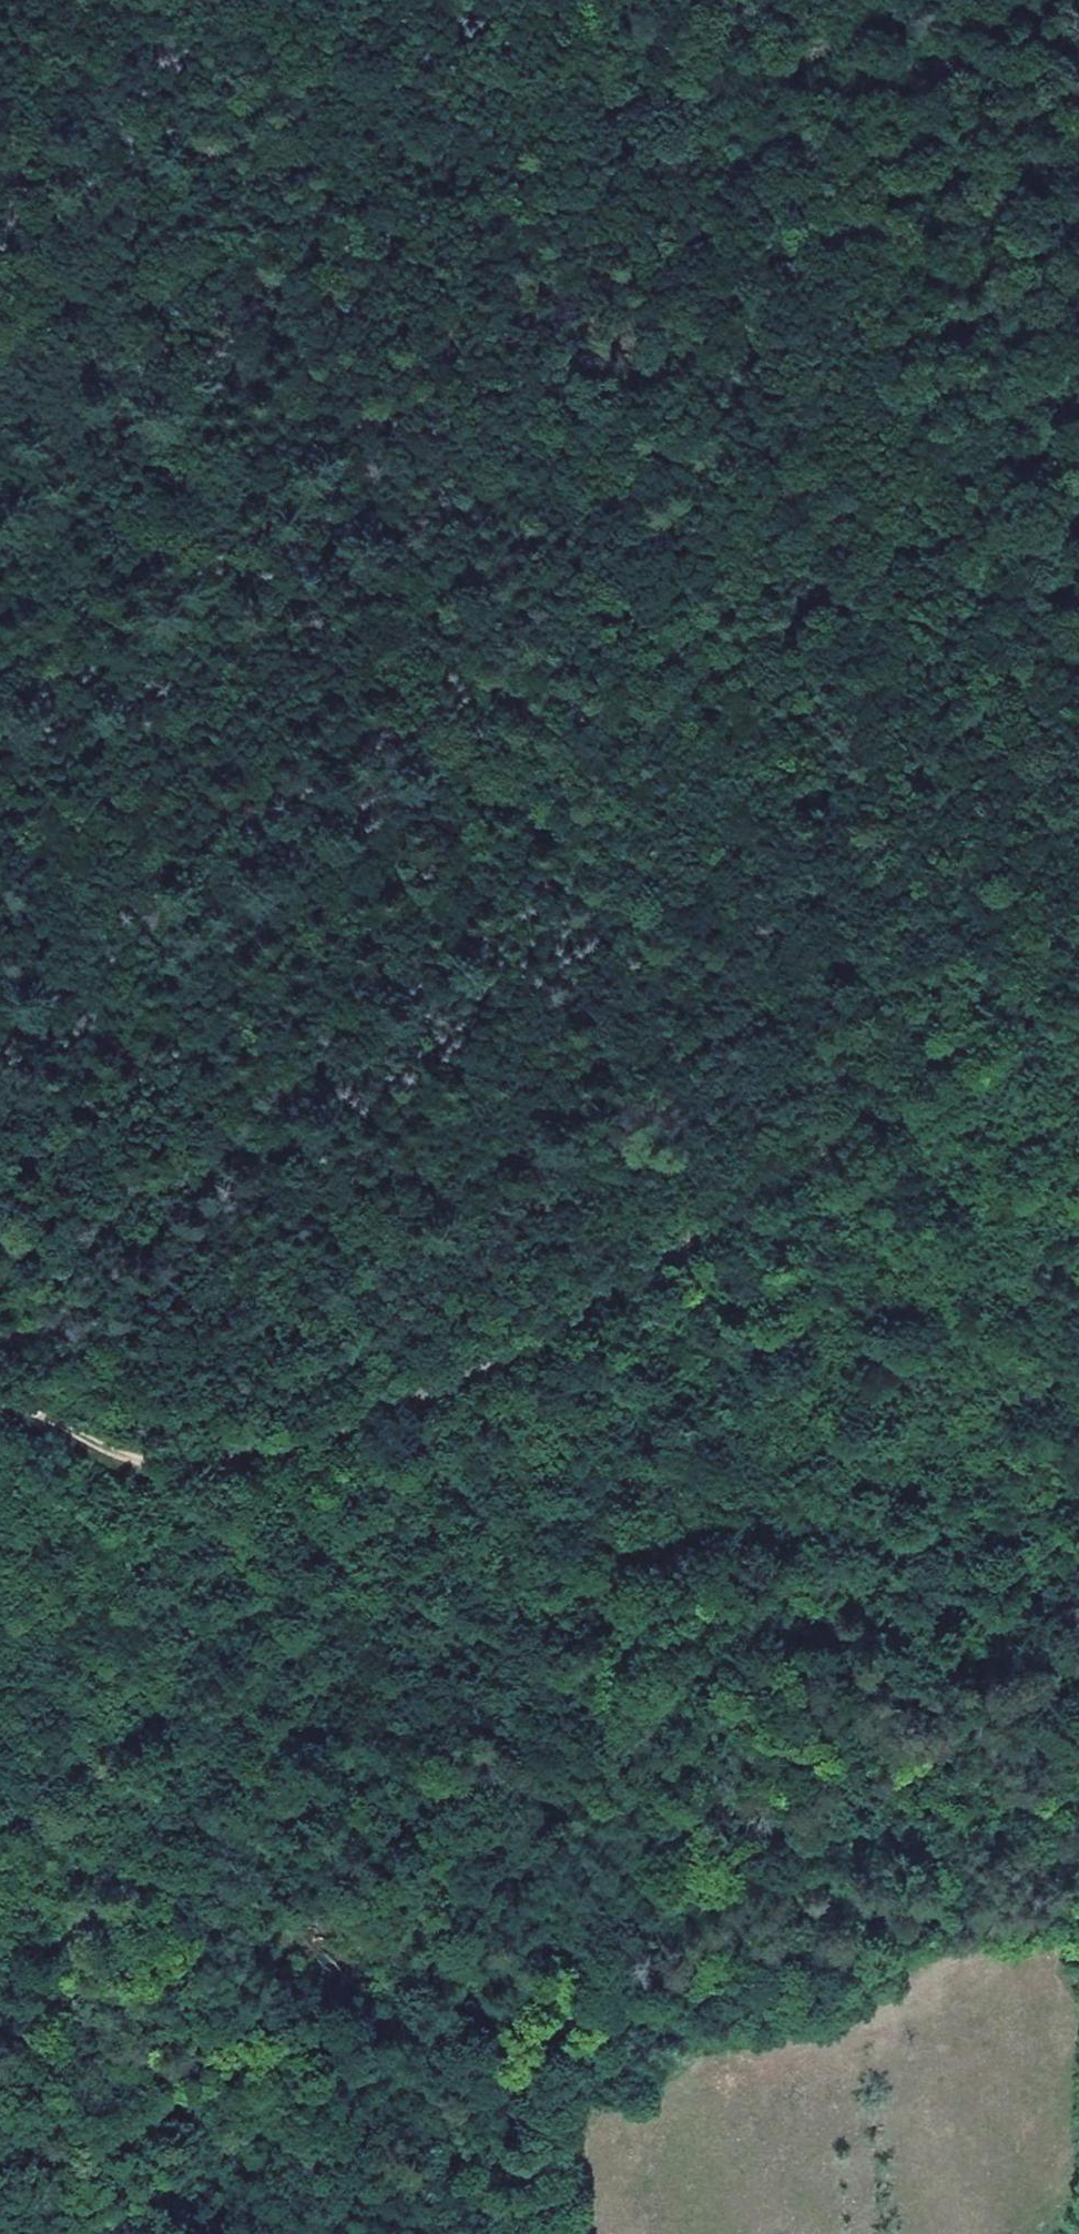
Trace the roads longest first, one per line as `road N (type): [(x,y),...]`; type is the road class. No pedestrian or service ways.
road 1 (track): [(106,0),(753,1212)]
road 2 (track): [(1078,973),(553,1353),(452,1399),(308,1455),(173,1478),(0,1406)]
road 3 (track): [(722,0),(1078,733)]

